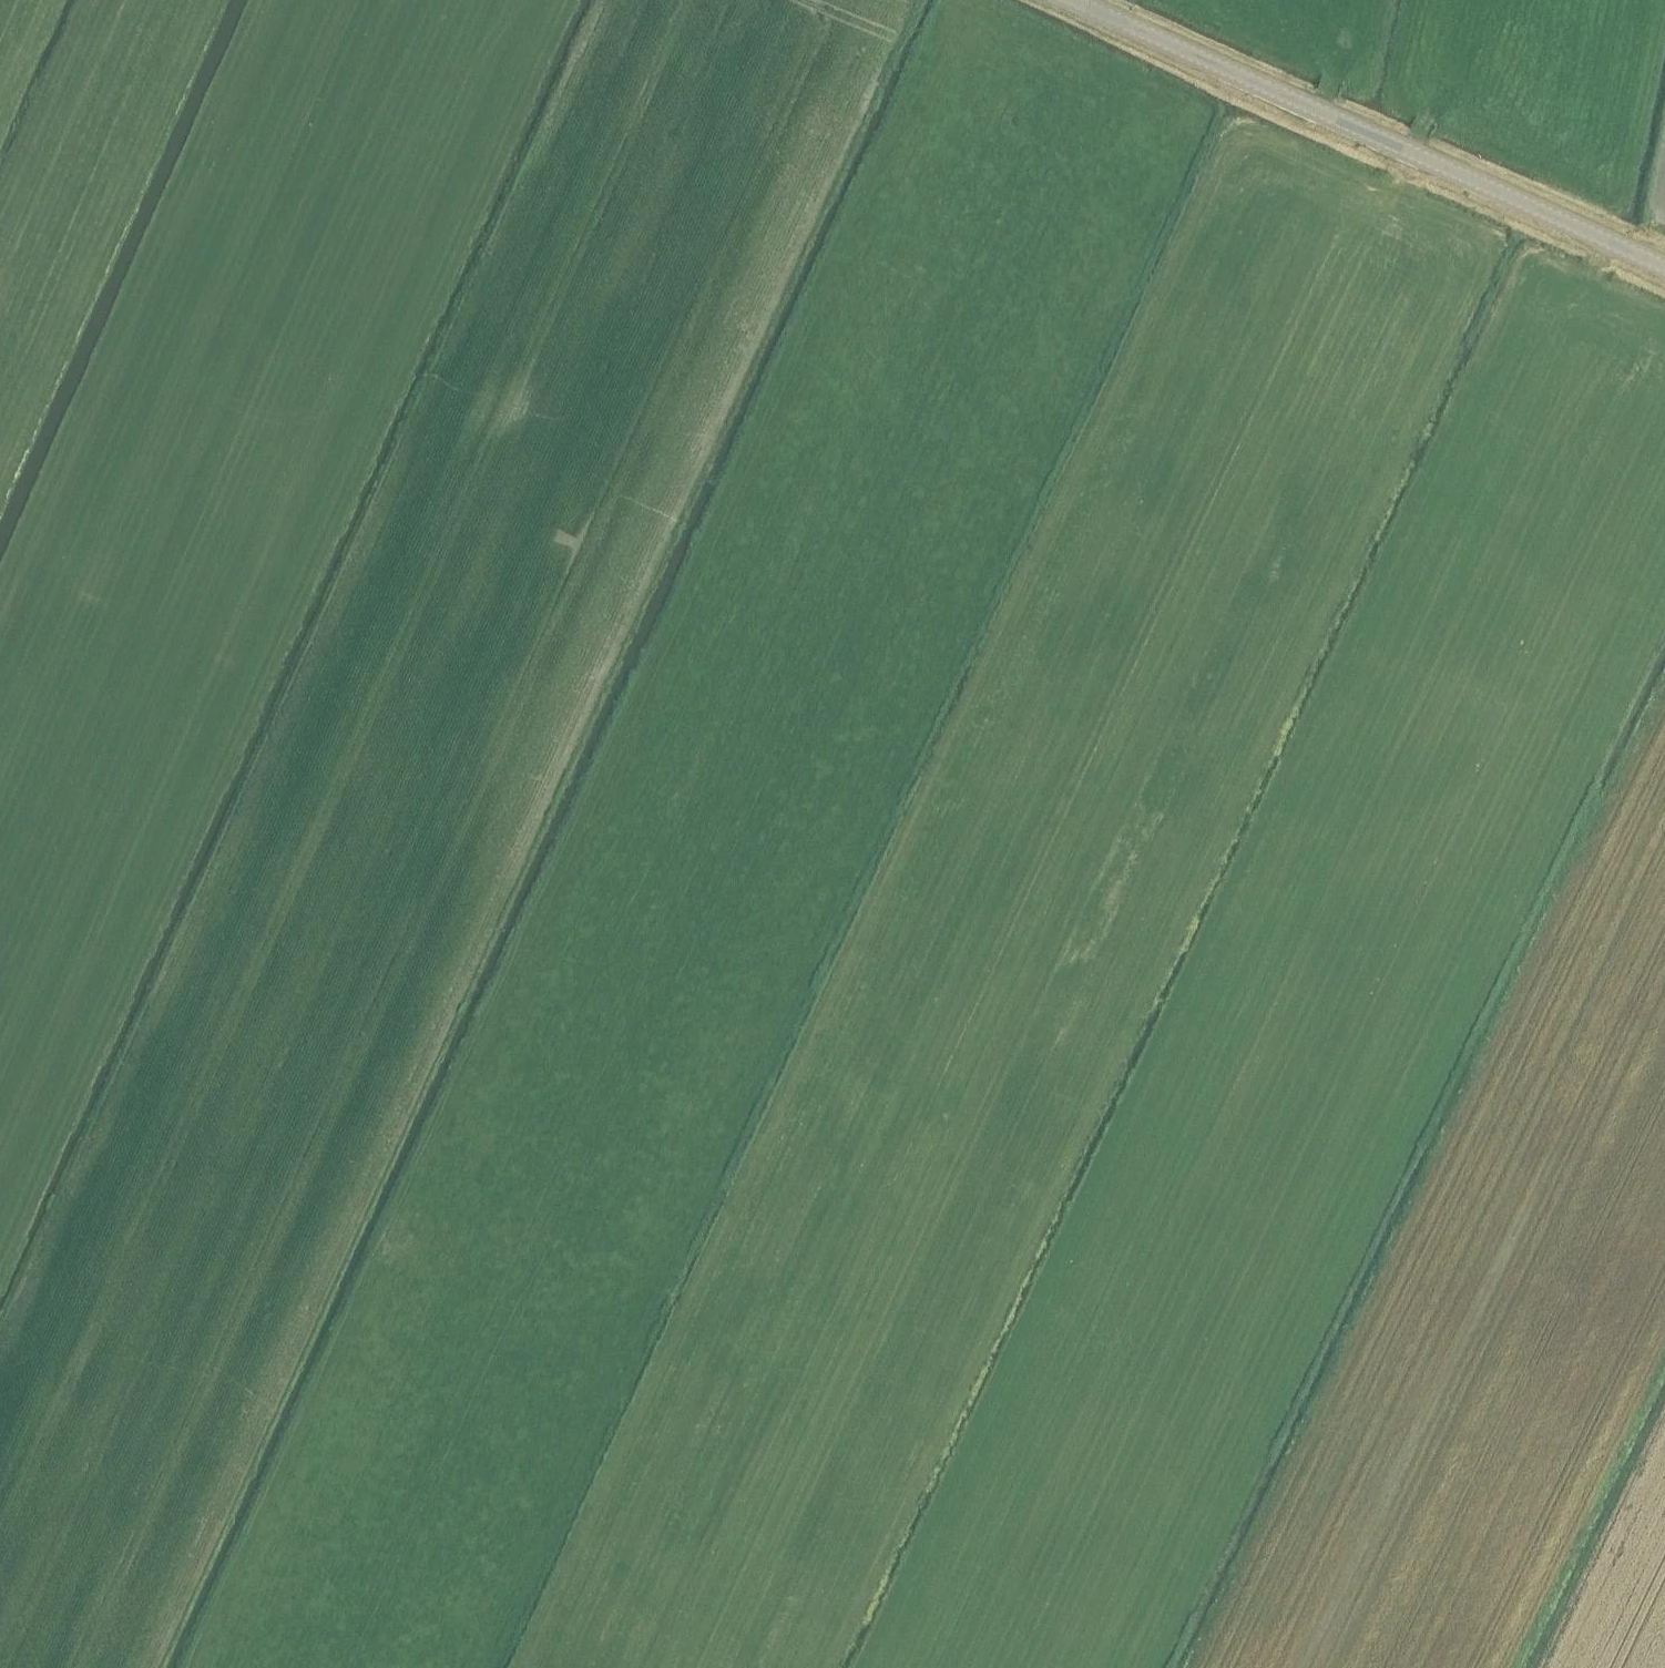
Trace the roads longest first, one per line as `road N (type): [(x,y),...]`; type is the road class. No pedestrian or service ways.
road 1 (tertiary): [(1664,264),(1082,0)]

